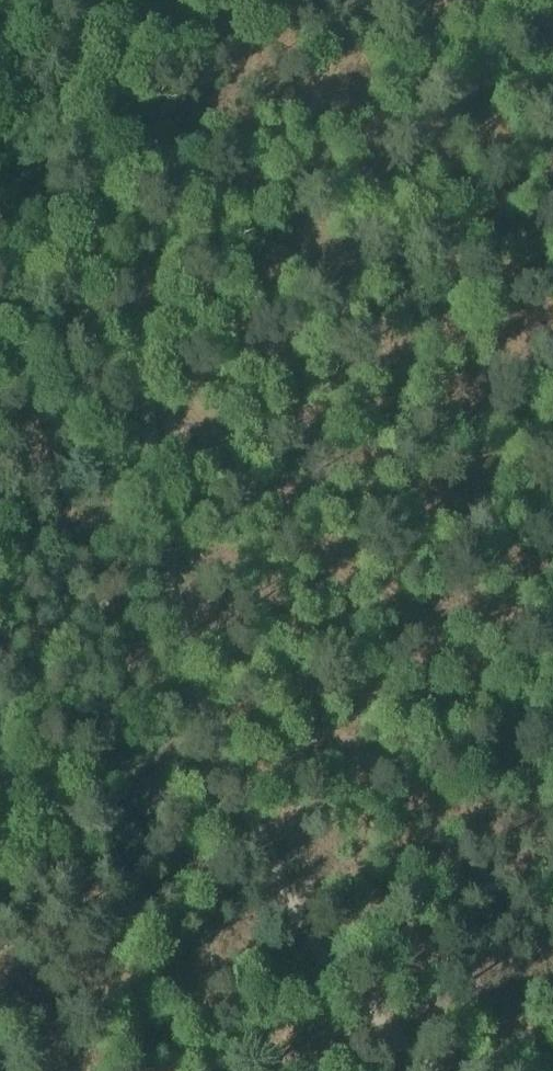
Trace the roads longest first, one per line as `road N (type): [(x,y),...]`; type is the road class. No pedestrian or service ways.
road 1 (track): [(154,0),(121,149),(175,553),(278,904),(358,986),(418,1070)]
road 2 (track): [(217,1070),(279,990),(298,924)]

